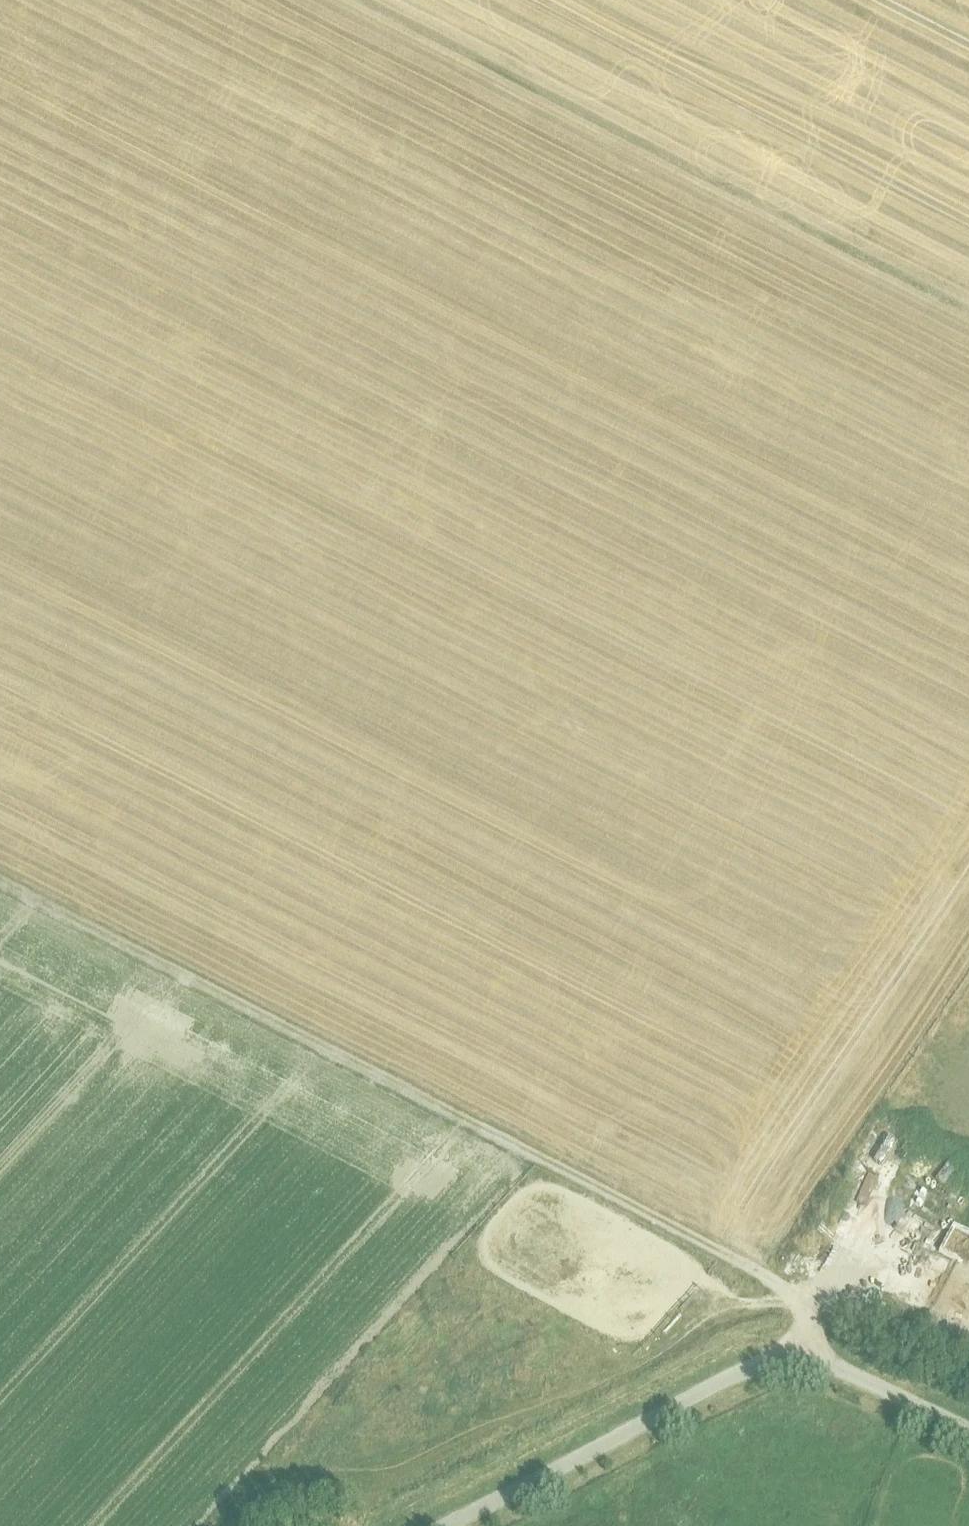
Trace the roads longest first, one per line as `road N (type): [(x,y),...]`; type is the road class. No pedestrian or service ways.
road 1 (unclassified): [(446,1525),(766,1364),(837,1368),(968,1431)]

